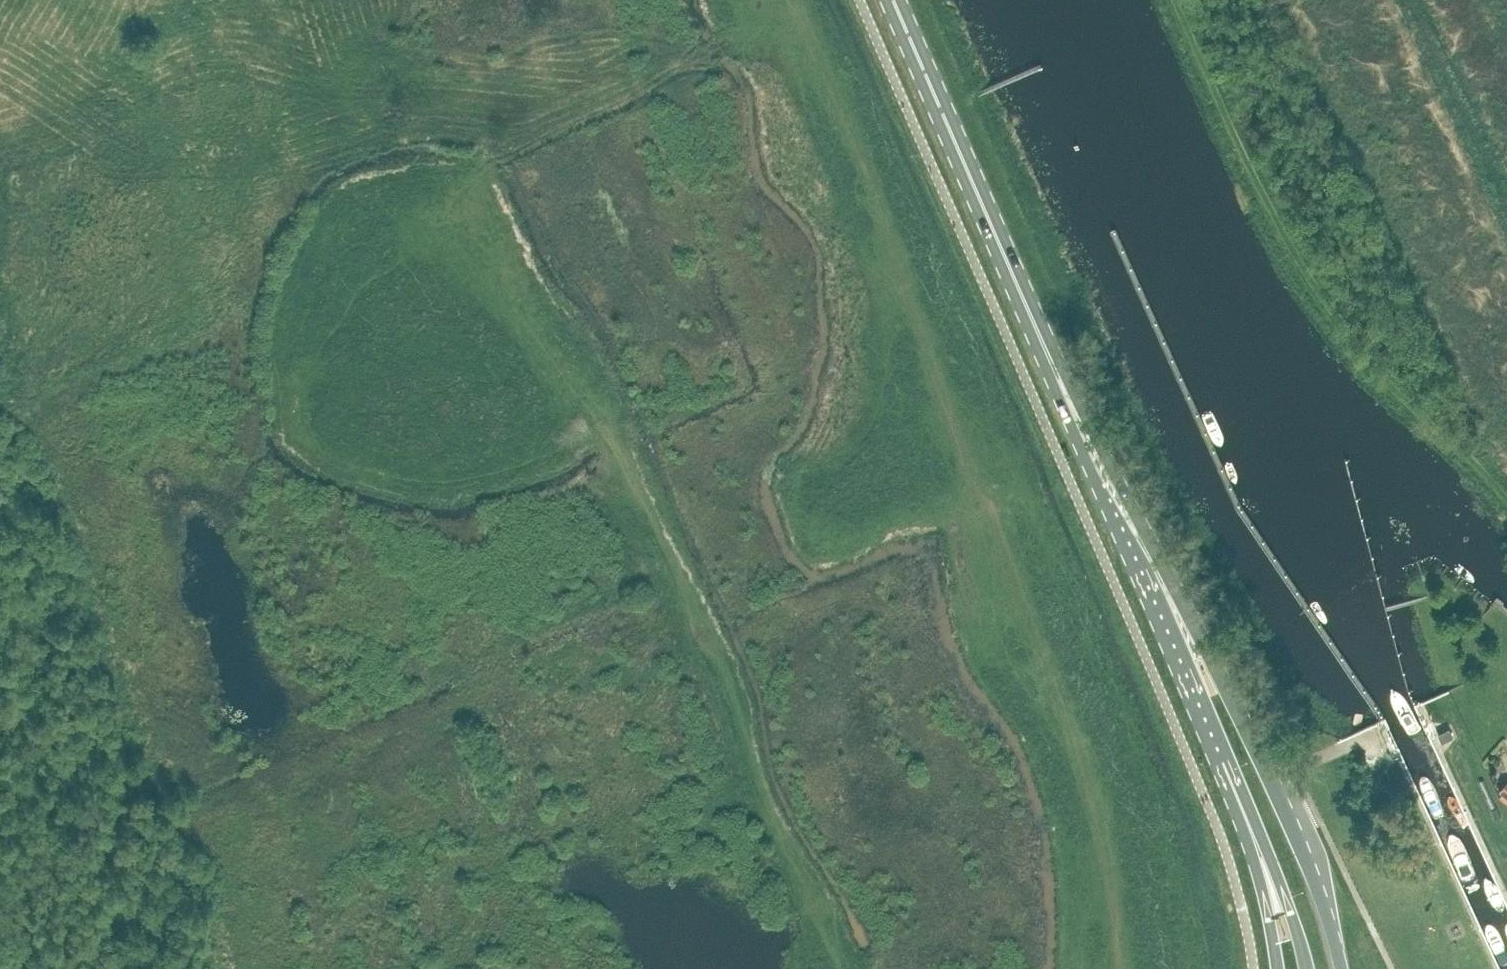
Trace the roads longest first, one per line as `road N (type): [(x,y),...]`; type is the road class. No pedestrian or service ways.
road 1 (primary): [(1161,582),(1058,377),(893,0)]
road 2 (primary): [(1341,968),(1306,861),(1240,713),(1193,622),(1161,582)]
road 3 (primary): [(1161,582),(1161,632),(1252,857)]
road 4 (track): [(1506,215),(1404,0)]
road 5 (primary): [(1252,857),(1274,870),(1306,968)]

